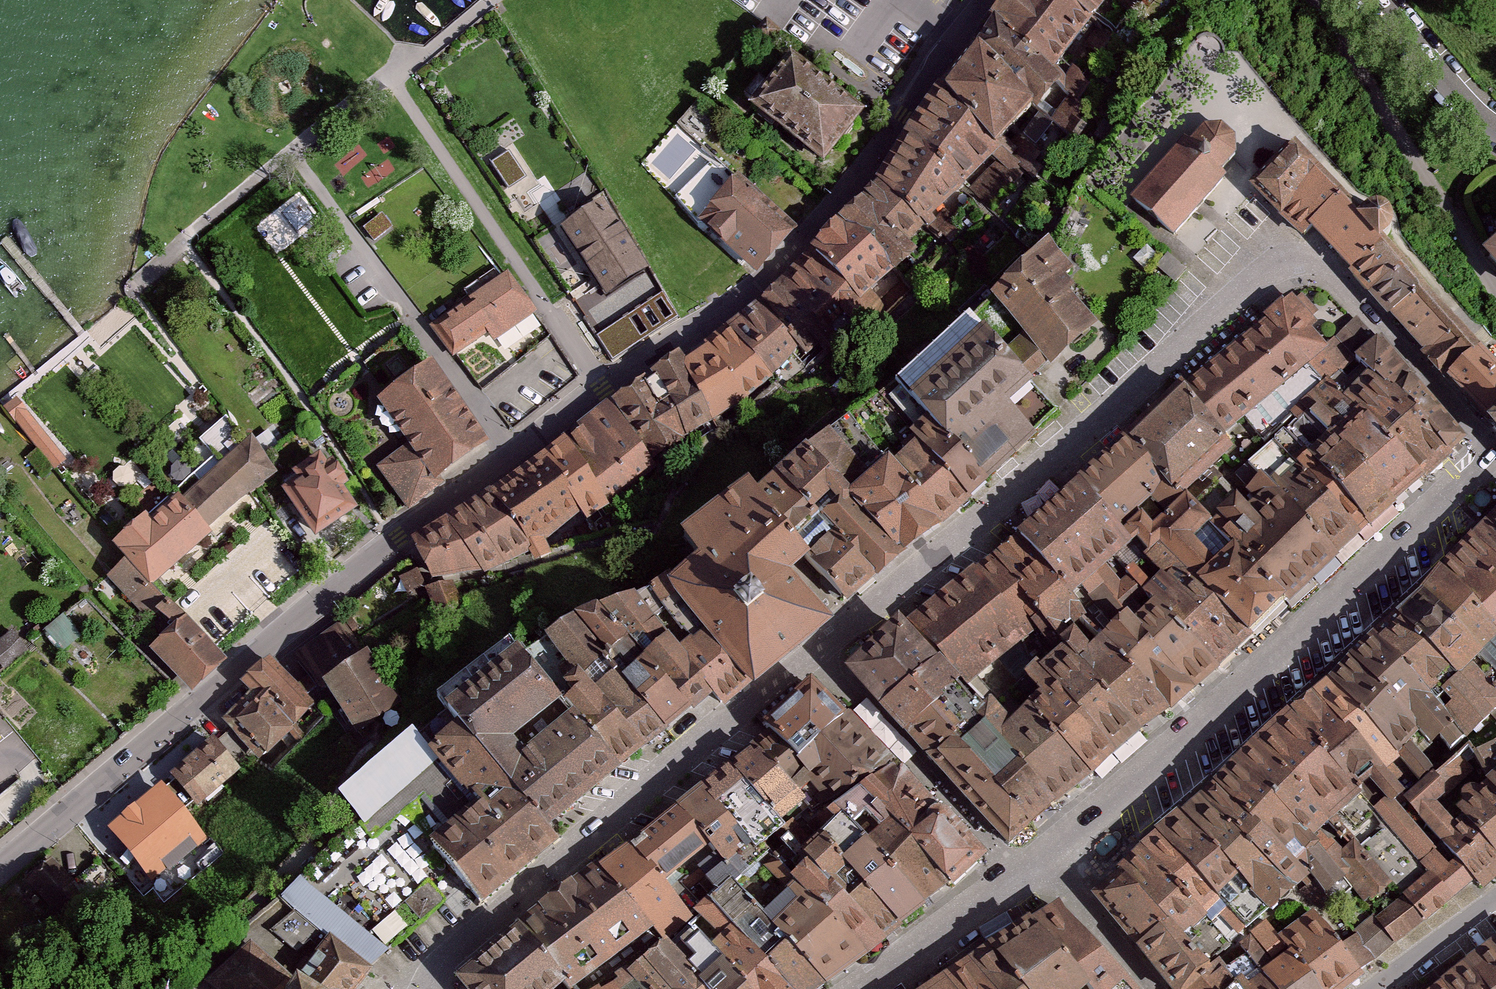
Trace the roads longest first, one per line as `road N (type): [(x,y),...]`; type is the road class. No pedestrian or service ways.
road 1 (residential): [(1486,455),(1321,270),(1292,264),(1259,271),(422,988)]
road 2 (tertiary): [(0,865),(398,537),(739,301),(865,171),(987,0)]
road 3 (residential): [(1486,455),(1042,857)]
road 4 (residential): [(1042,857),(870,988)]
road 5 (tertiary): [(1380,0),(1495,127)]
road 6 (residential): [(1148,988),(1042,857)]
road 7 (residential): [(1495,898),(1379,988)]

